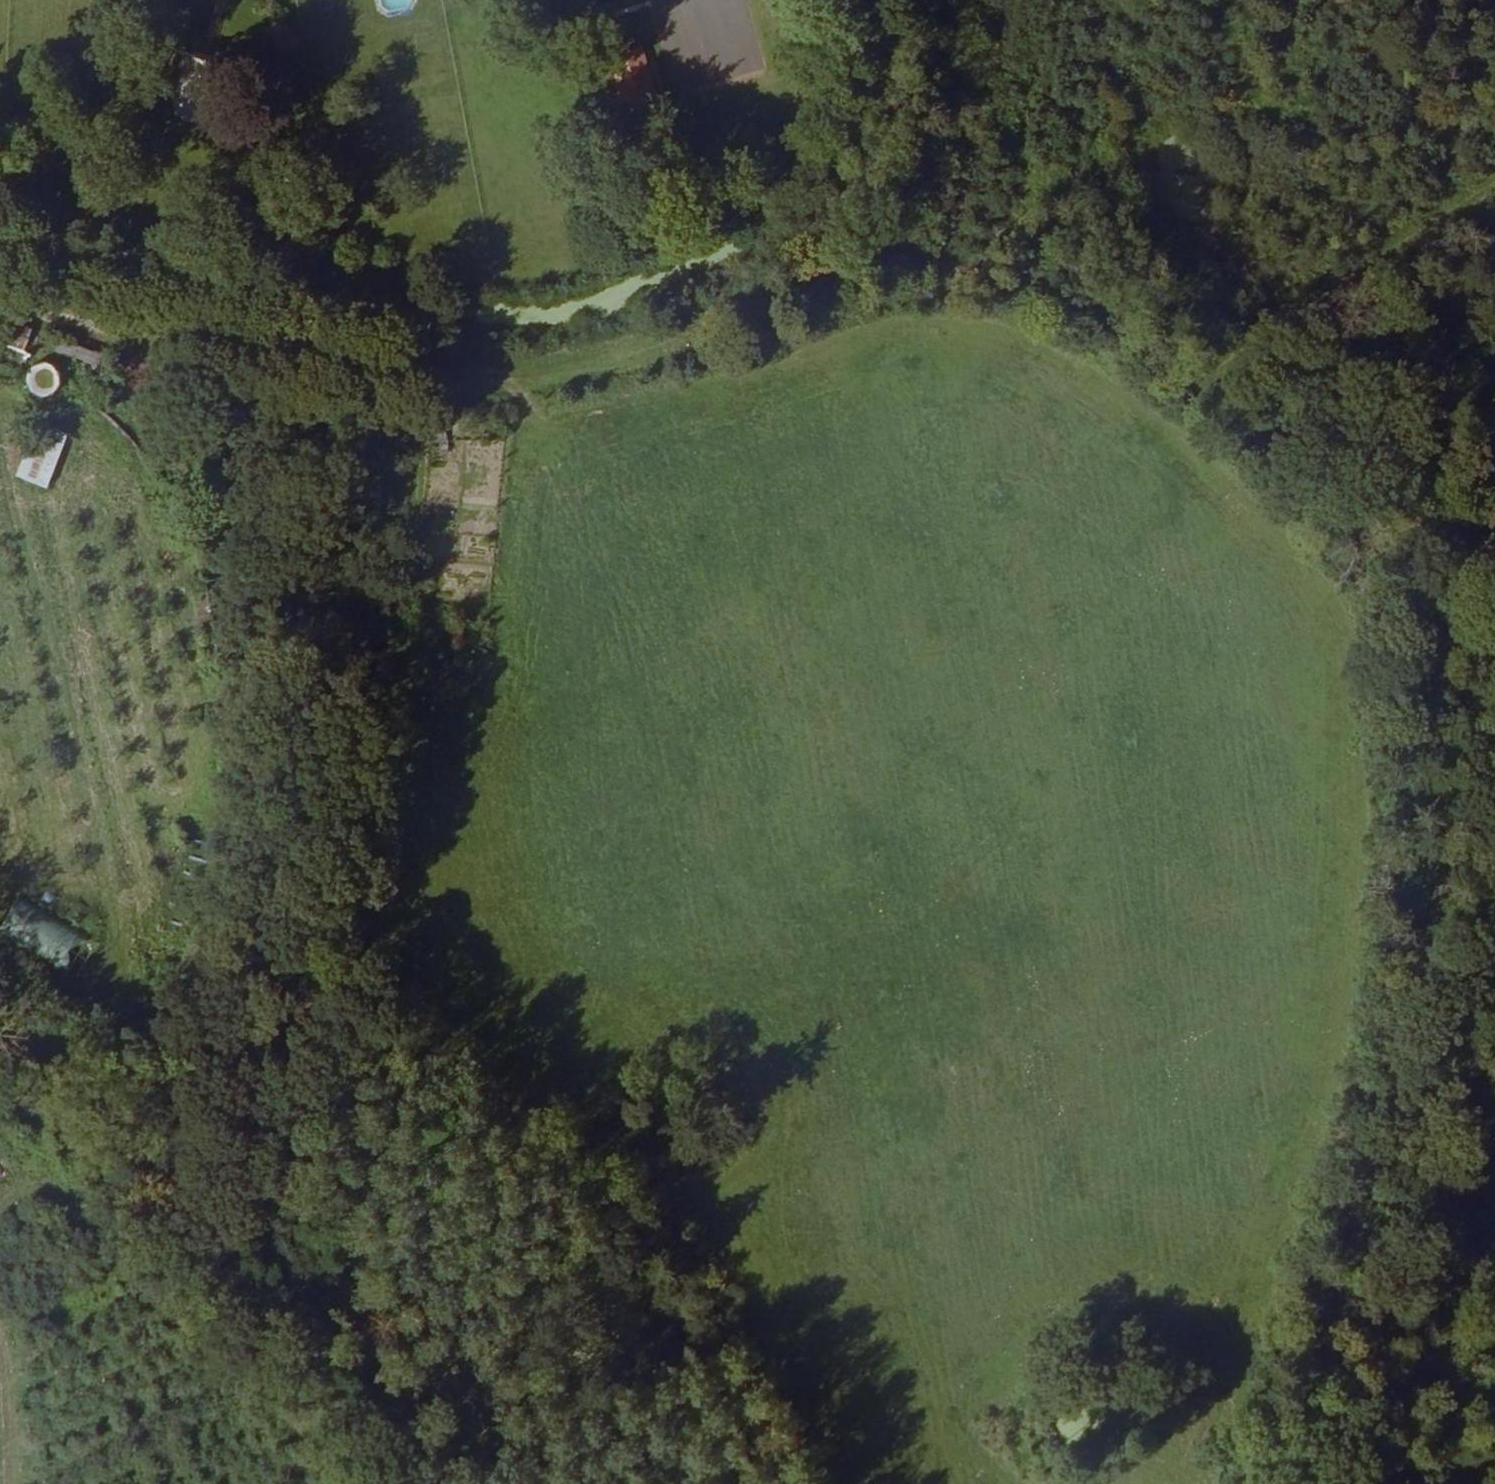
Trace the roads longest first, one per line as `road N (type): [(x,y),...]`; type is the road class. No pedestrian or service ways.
road 1 (track): [(1494,202),(1271,346)]

